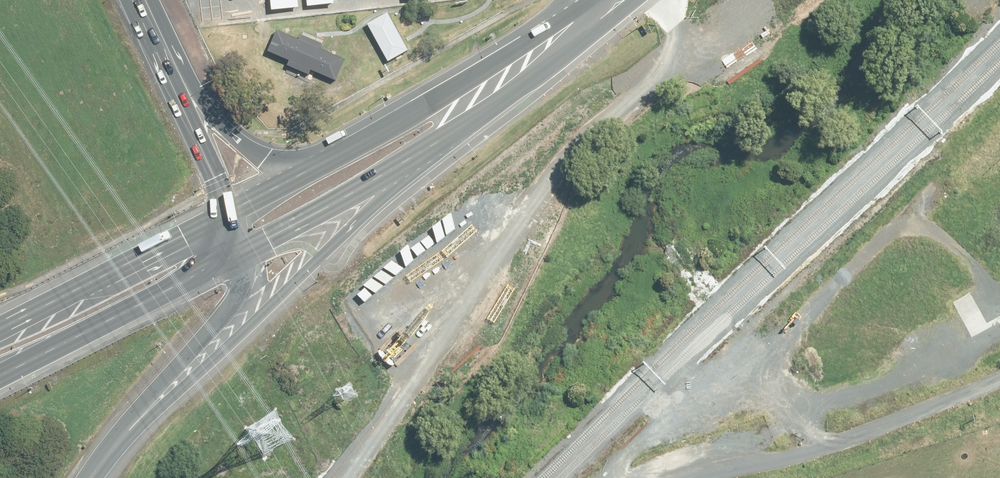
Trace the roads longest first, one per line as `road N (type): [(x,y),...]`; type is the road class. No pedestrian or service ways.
road 1 (motorway): [(3,0),(84,477)]
road 2 (motorway): [(446,139),(115,445)]
road 3 (unclassified): [(694,477),(843,444),(999,381)]
road 4 (primary): [(327,161),(590,0)]
road 5 (trunk): [(243,253),(0,376)]
road 6 (trunk): [(0,327),(234,212)]
road 7 (primary): [(446,139),(243,253)]
road 8 (primary): [(614,13),(446,139)]
road 9 (motorway): [(239,296),(115,445)]
road 10 (motorway): [(239,296),(185,477)]
road 11 (motorway): [(182,90),(266,157),(327,161)]
road 12 (motorway): [(27,477),(0,314)]
road 13 (motorway): [(182,90),(234,212)]

